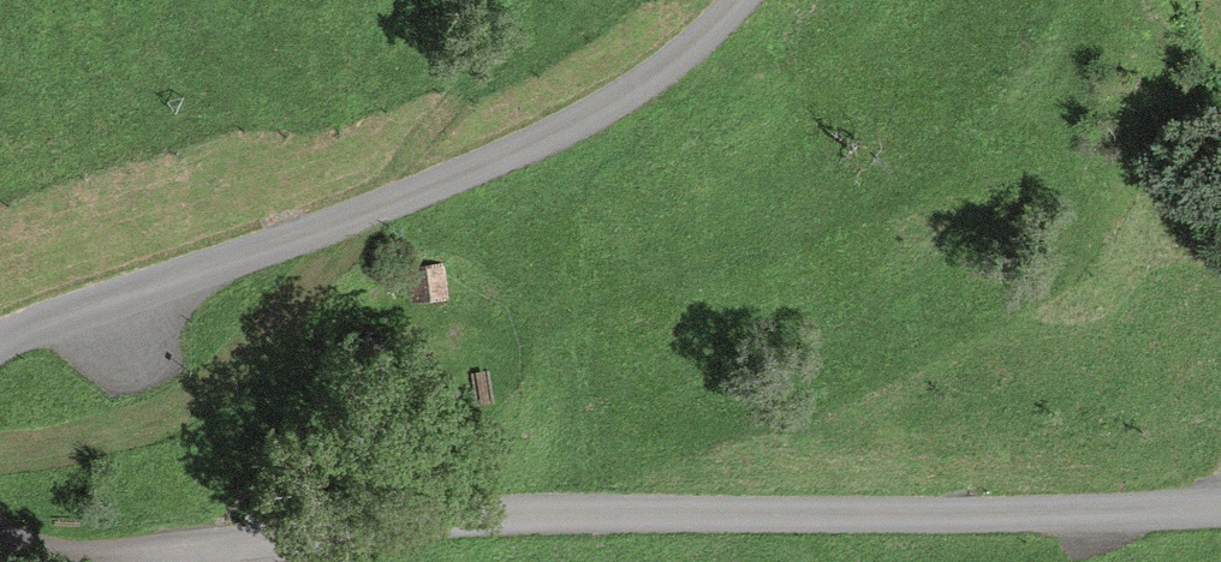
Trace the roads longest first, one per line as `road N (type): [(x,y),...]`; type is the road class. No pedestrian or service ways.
road 1 (residential): [(0,547),(64,558),(140,554),(539,512),(1220,504)]
road 2 (residential): [(738,0),(664,68),(586,119),(0,343)]

